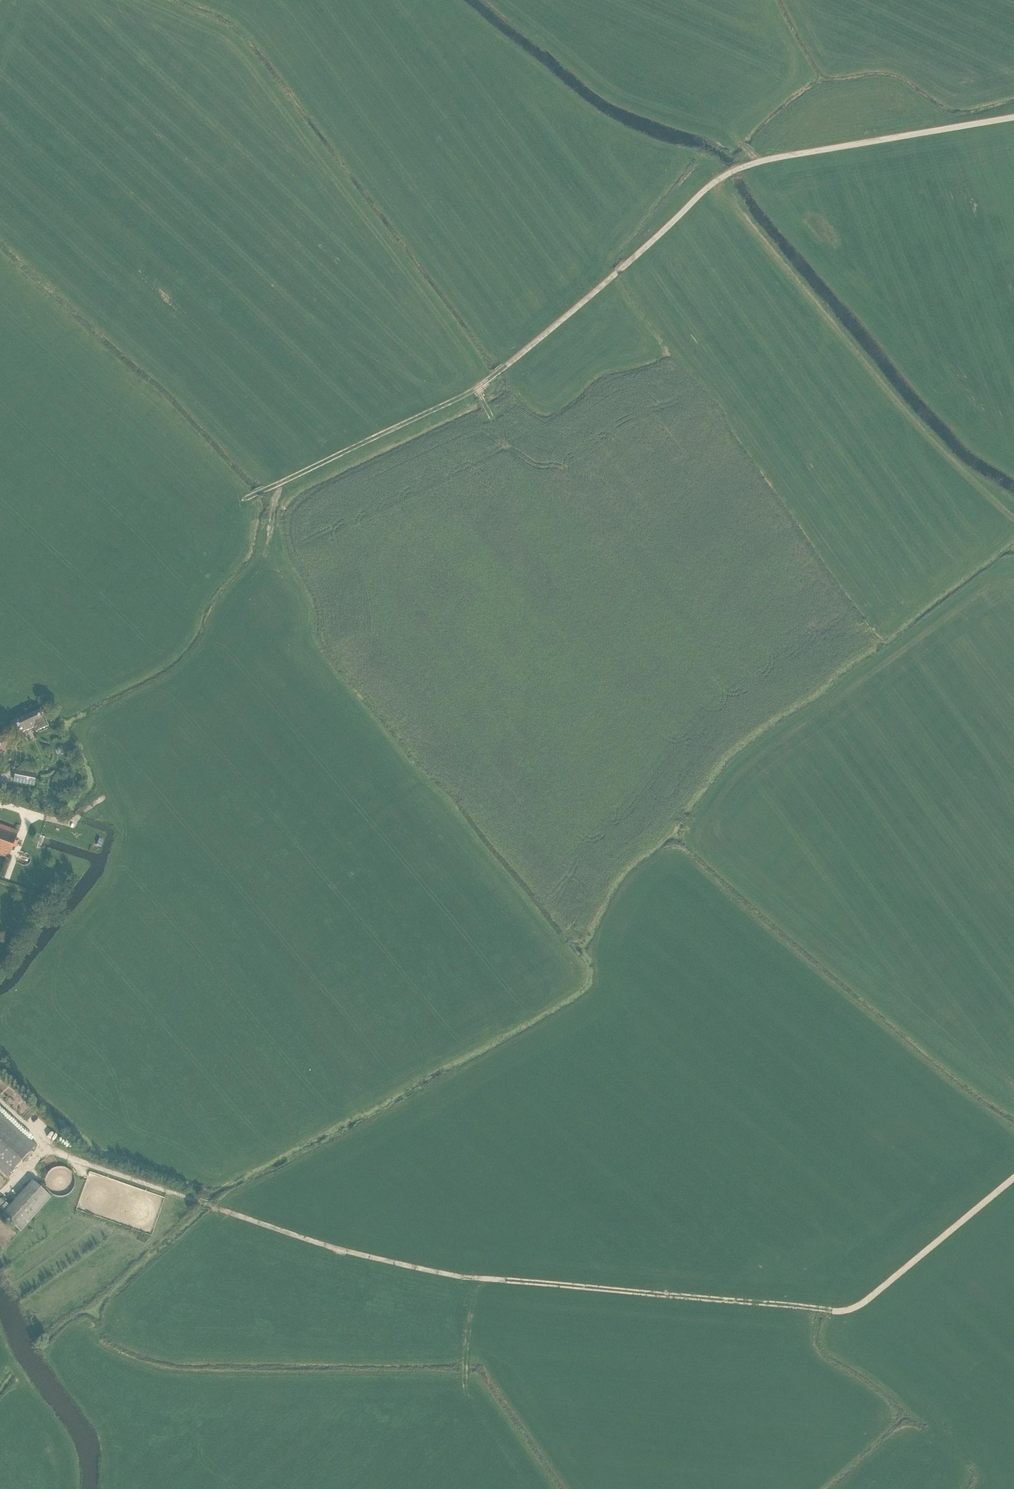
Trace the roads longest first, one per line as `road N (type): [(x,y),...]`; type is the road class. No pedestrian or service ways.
road 1 (track): [(1013,1179),(869,1297),(832,1311),(457,1276),(334,1249),(47,1149)]
road 2 (track): [(245,497),(474,390),(724,175),(780,156),(1013,117)]

